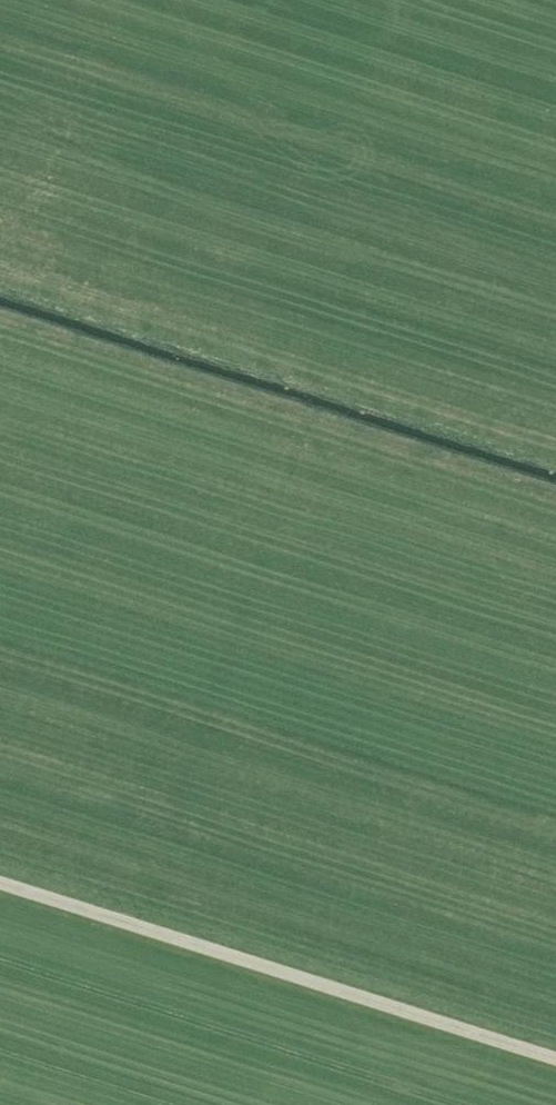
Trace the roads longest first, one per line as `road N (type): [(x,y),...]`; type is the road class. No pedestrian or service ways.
road 1 (track): [(0,888),(555,1064)]

